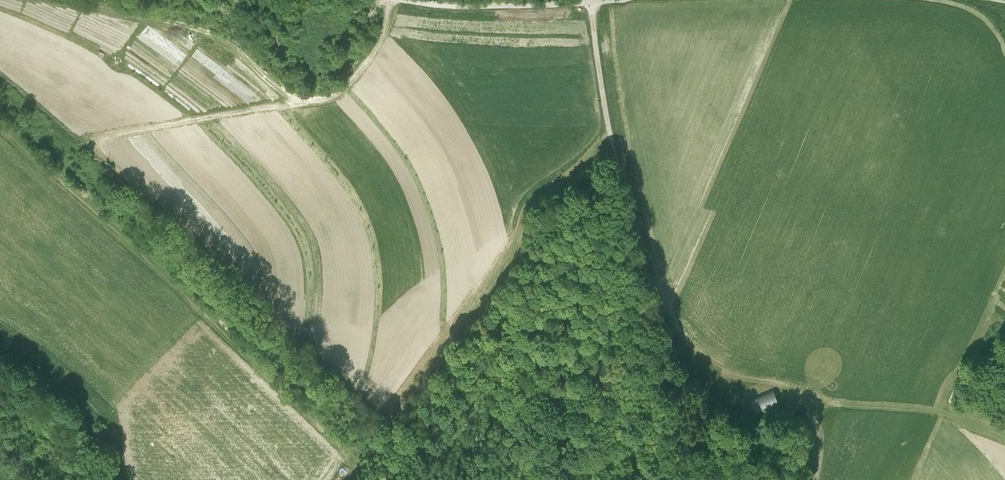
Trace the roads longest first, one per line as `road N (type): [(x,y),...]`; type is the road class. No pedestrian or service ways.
road 1 (track): [(587,0),(673,410),(687,431),(751,479)]

